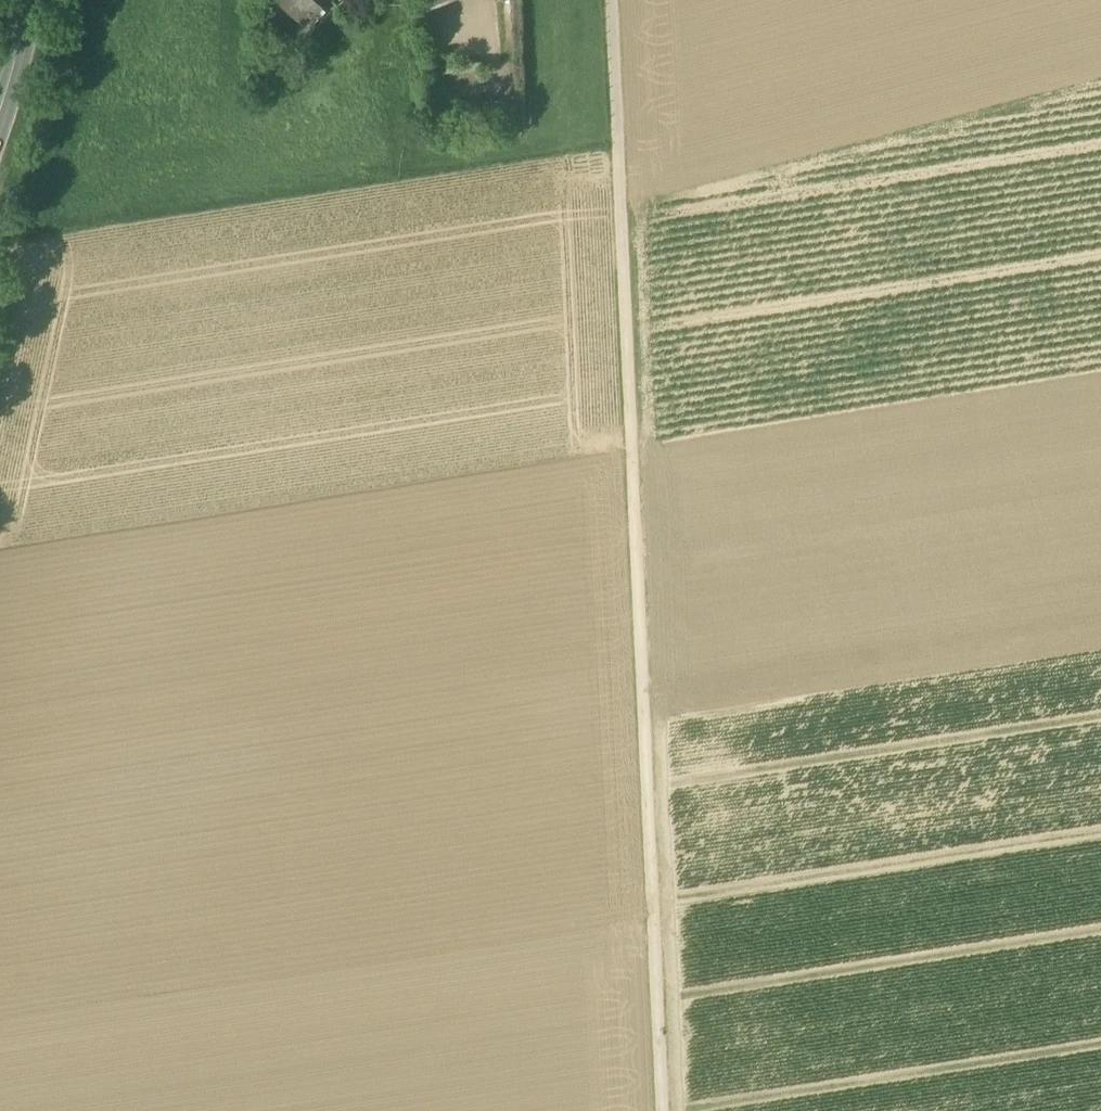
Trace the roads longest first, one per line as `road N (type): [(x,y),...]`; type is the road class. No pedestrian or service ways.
road 1 (track): [(663,1110),(612,0)]

